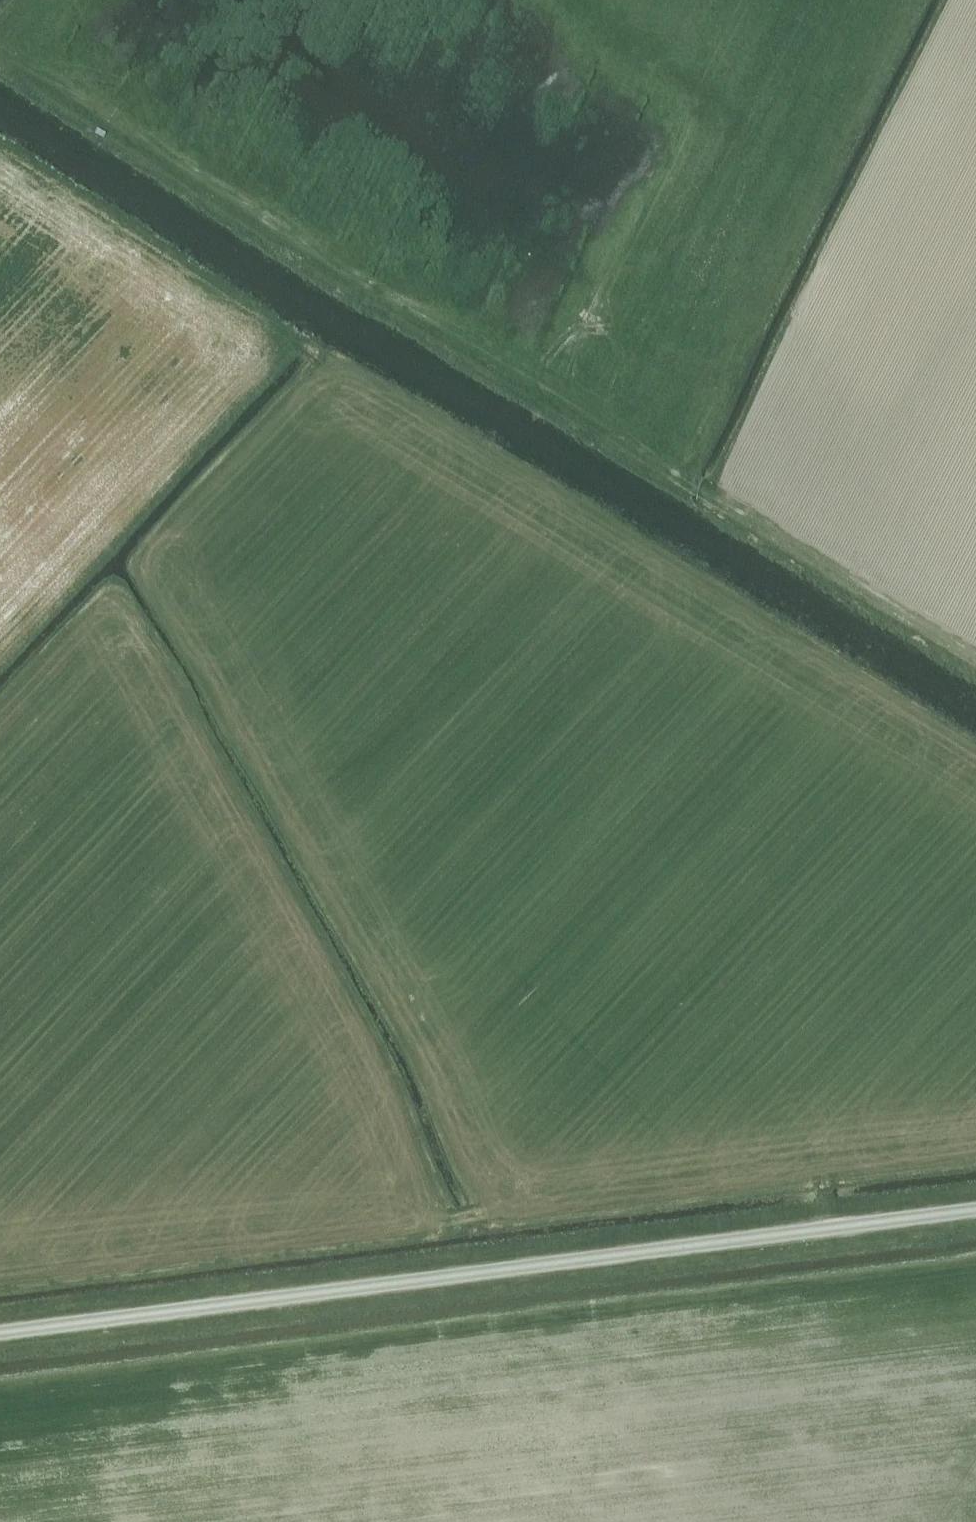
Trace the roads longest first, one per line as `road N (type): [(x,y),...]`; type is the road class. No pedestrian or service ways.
road 1 (unclassified): [(975,1217),(0,1341)]

